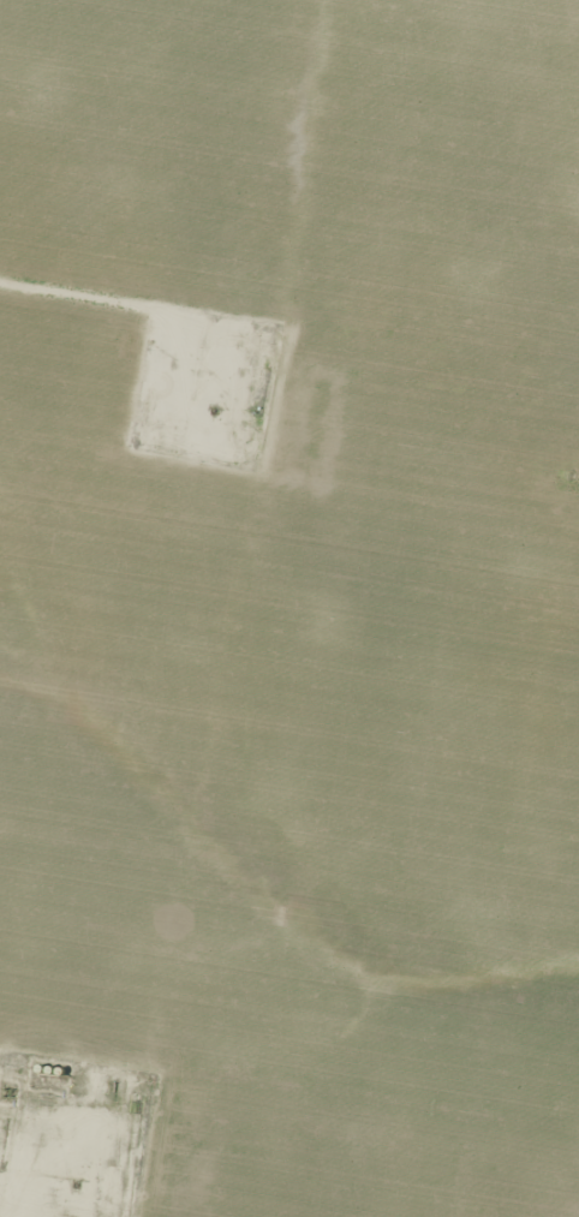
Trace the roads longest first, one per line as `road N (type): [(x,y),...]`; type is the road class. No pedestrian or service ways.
road 1 (residential): [(0,422),(578,518)]

